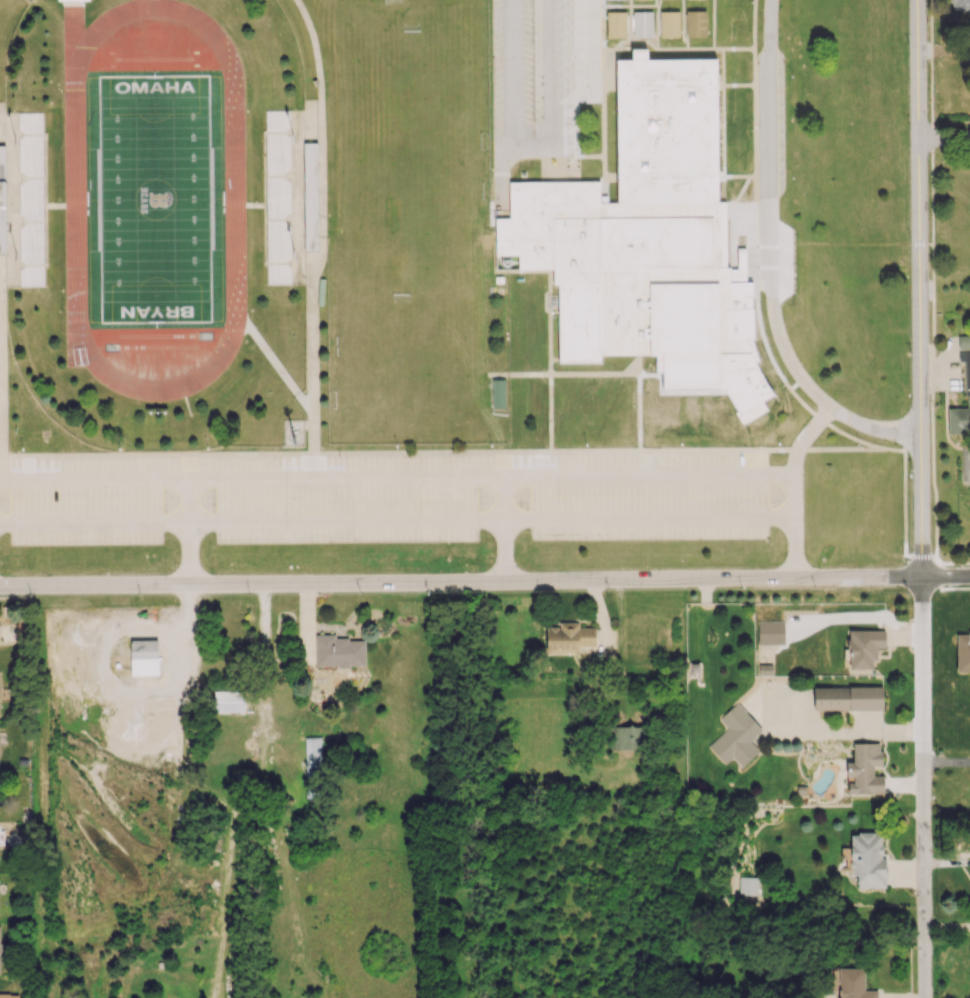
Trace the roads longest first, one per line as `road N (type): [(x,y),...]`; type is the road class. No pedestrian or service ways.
road 1 (tertiary): [(922,577),(0,585)]
road 2 (tertiary): [(918,0),(922,577)]
road 3 (residential): [(922,577),(925,997)]
road 4 (residential): [(262,585),(263,739)]

